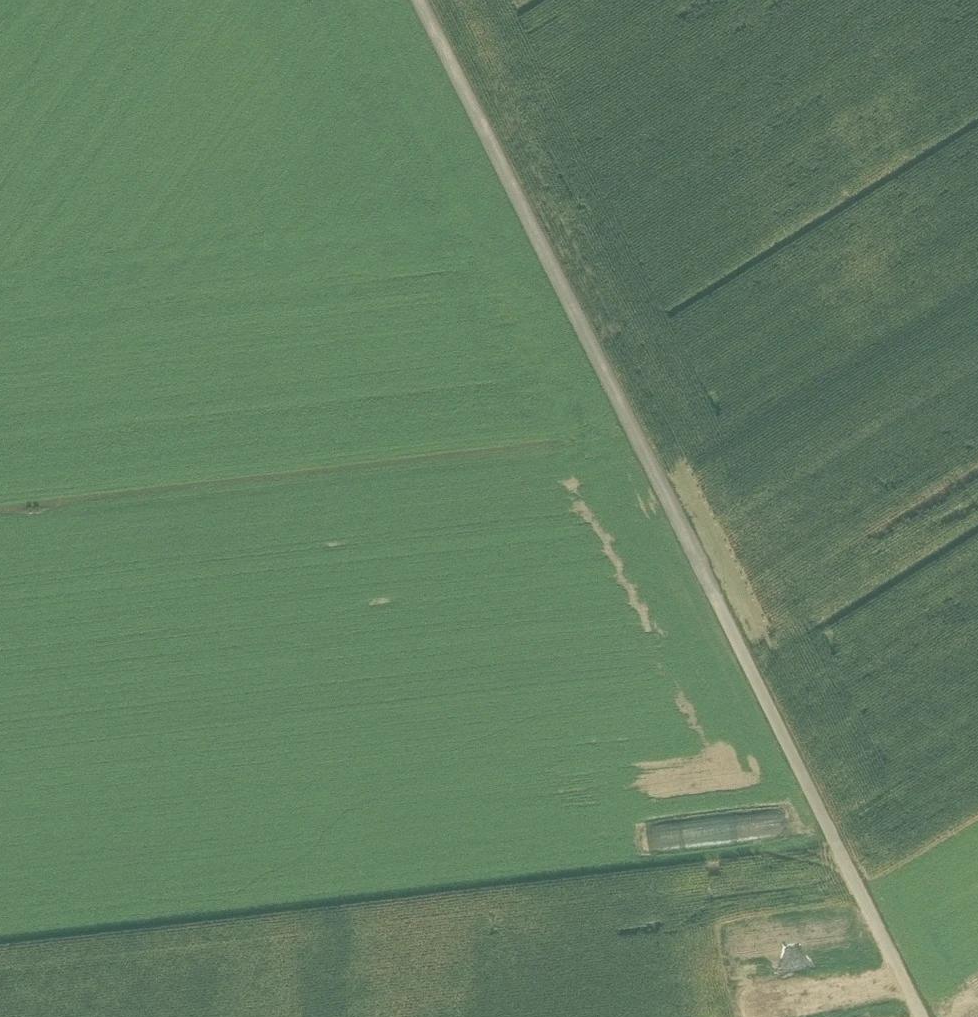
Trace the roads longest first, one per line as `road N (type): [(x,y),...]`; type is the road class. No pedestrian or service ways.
road 1 (track): [(417,0),(920,1016)]

